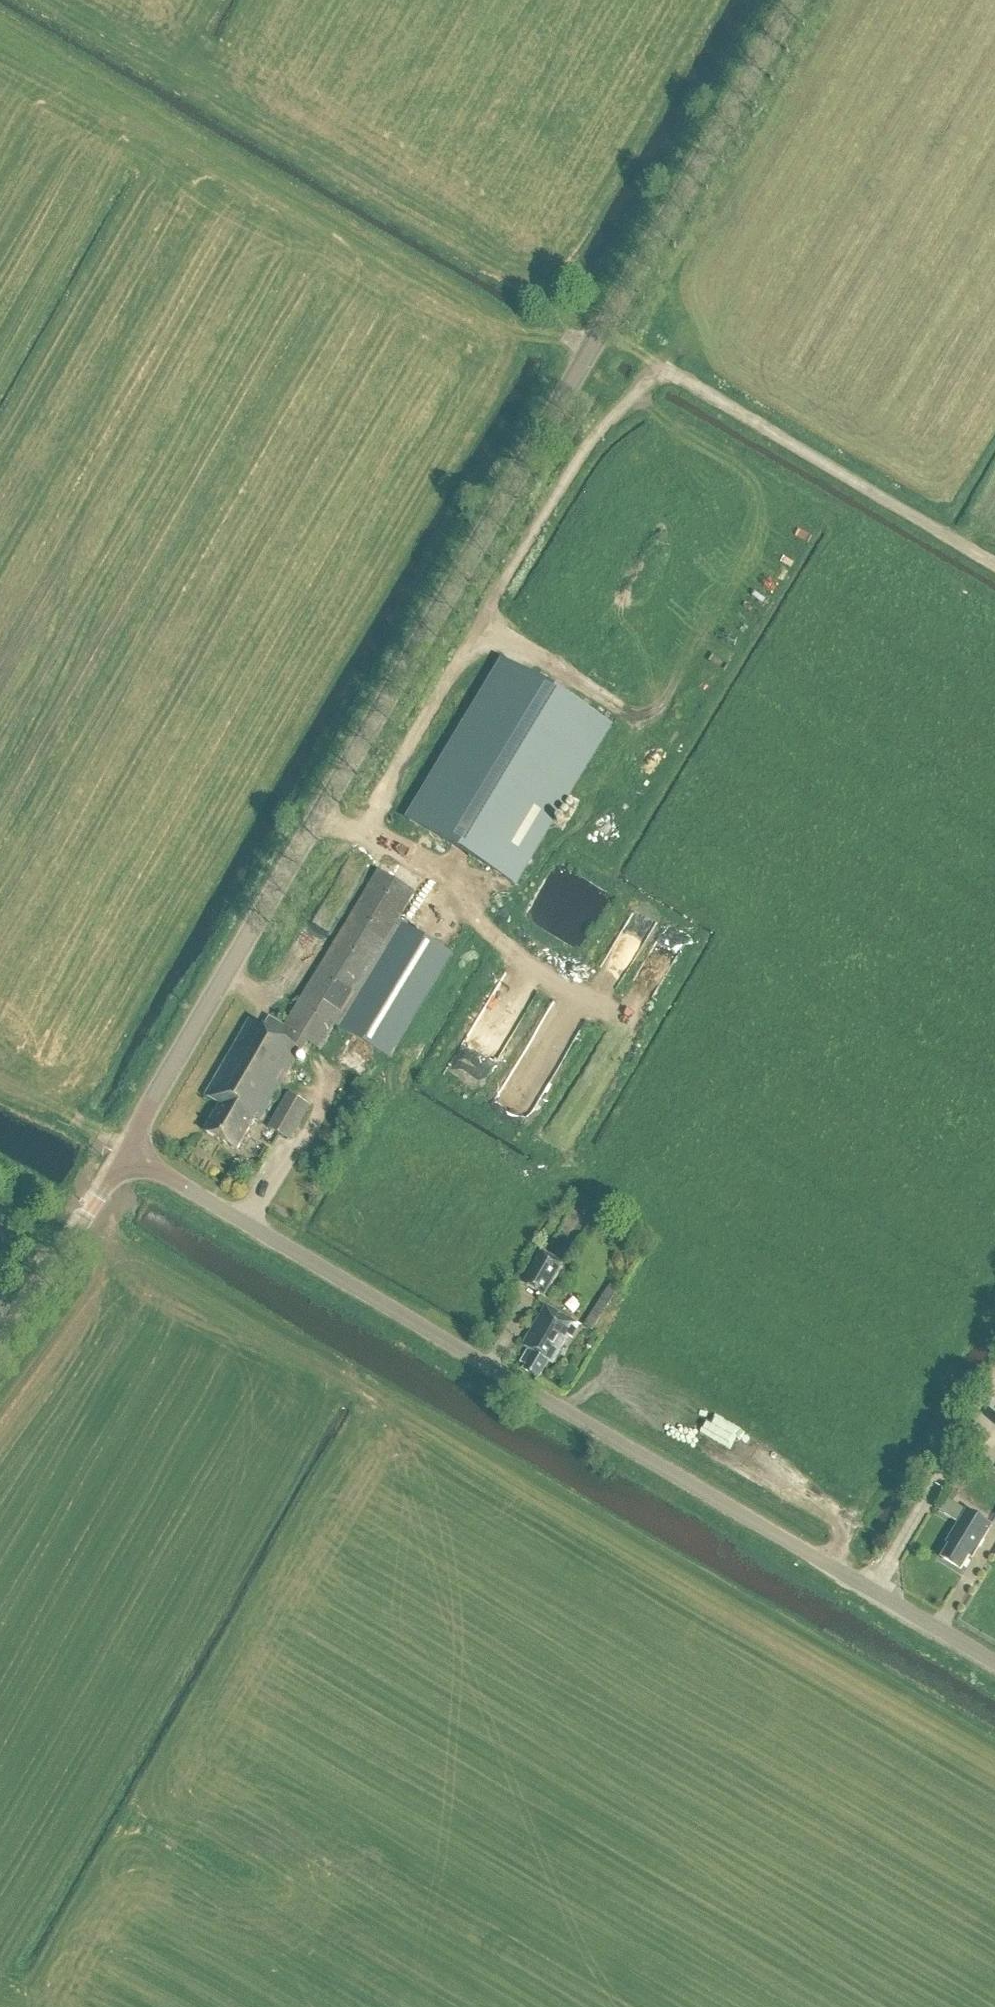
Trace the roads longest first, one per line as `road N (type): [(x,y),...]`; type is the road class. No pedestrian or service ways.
road 1 (tertiary): [(128,1157),(796,0)]
road 2 (unclassified): [(994,1667),(128,1157)]
road 3 (track): [(994,563),(604,331)]
road 4 (tertiary): [(0,1337),(128,1157)]

